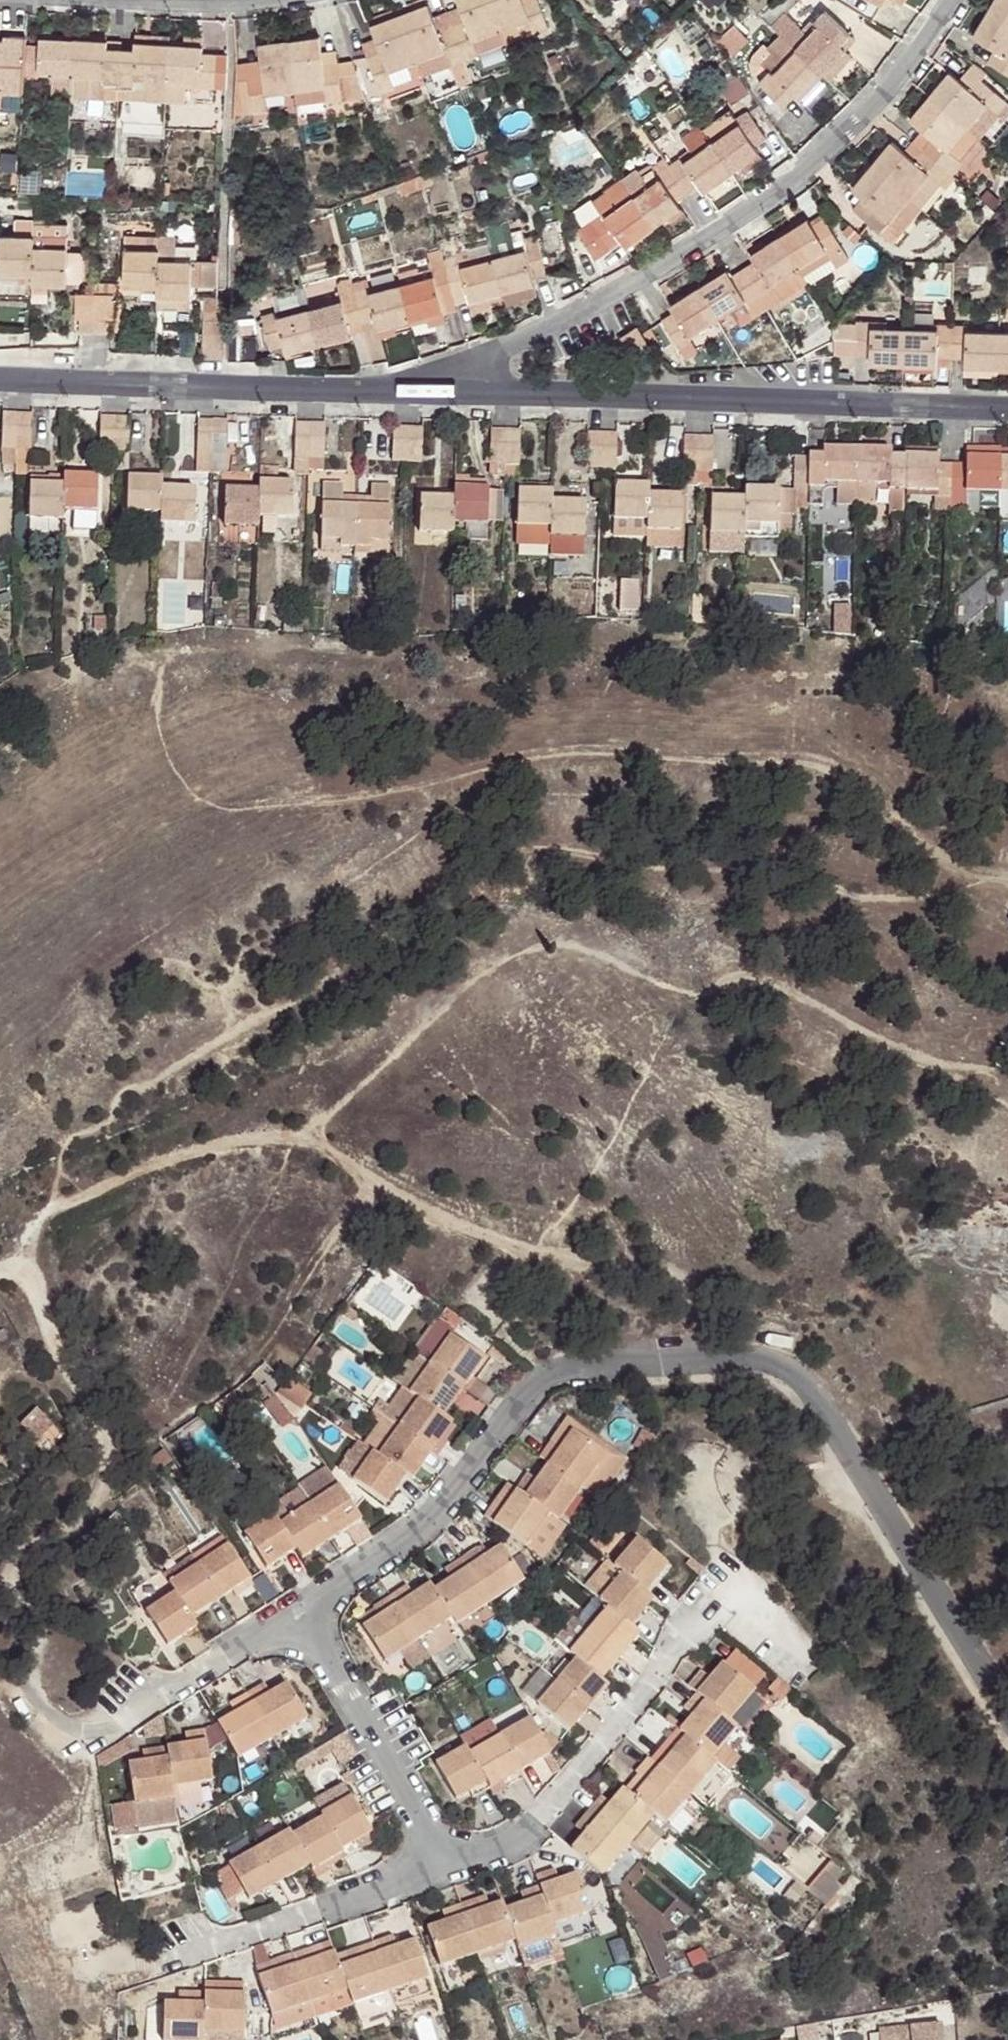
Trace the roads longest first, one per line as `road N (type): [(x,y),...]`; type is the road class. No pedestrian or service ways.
road 1 (residential): [(308,1606),(441,1509),(548,1375),(578,1363),(746,1356),(784,1365),(812,1385),(1007,1706)]
road 2 (residential): [(420,386),(528,354),(716,250),(839,158),(961,0)]
road 3 (residential): [(1007,409),(654,404),(420,386)]
road 4 (residential): [(420,386),(0,385)]
road 5 (residential): [(441,1869),(543,1821),(704,1616)]
road 6 (residential): [(348,0),(301,12),(0,7)]
road 7 (residential): [(441,1869),(308,1606)]
road 8 (residential): [(164,1958),(441,1869)]
road 9 (residential): [(89,1733),(116,1724),(308,1606)]

